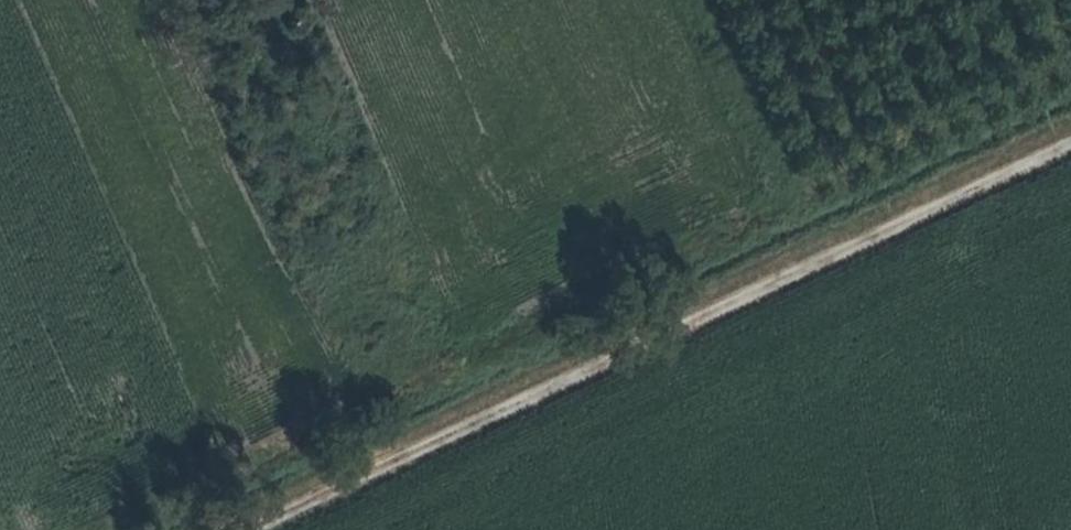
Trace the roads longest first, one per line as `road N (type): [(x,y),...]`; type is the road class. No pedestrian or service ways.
road 1 (track): [(260,529),(688,323),(1070,151)]

